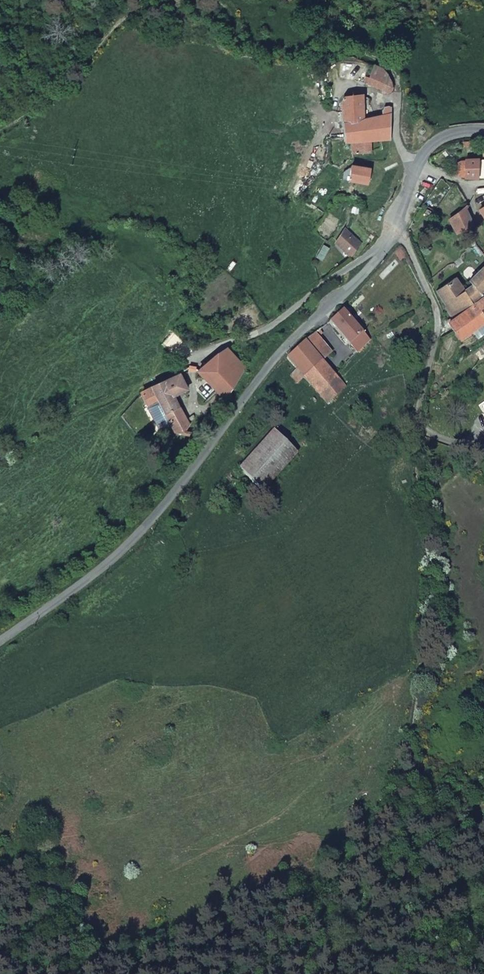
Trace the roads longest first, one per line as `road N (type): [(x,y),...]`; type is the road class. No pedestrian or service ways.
road 1 (residential): [(0,641),(147,525),(276,357),(383,254),(423,155),(459,133),(483,131)]
road 2 (track): [(421,429),(413,454),(427,572),(421,680),(395,788),(335,885),(222,973)]

